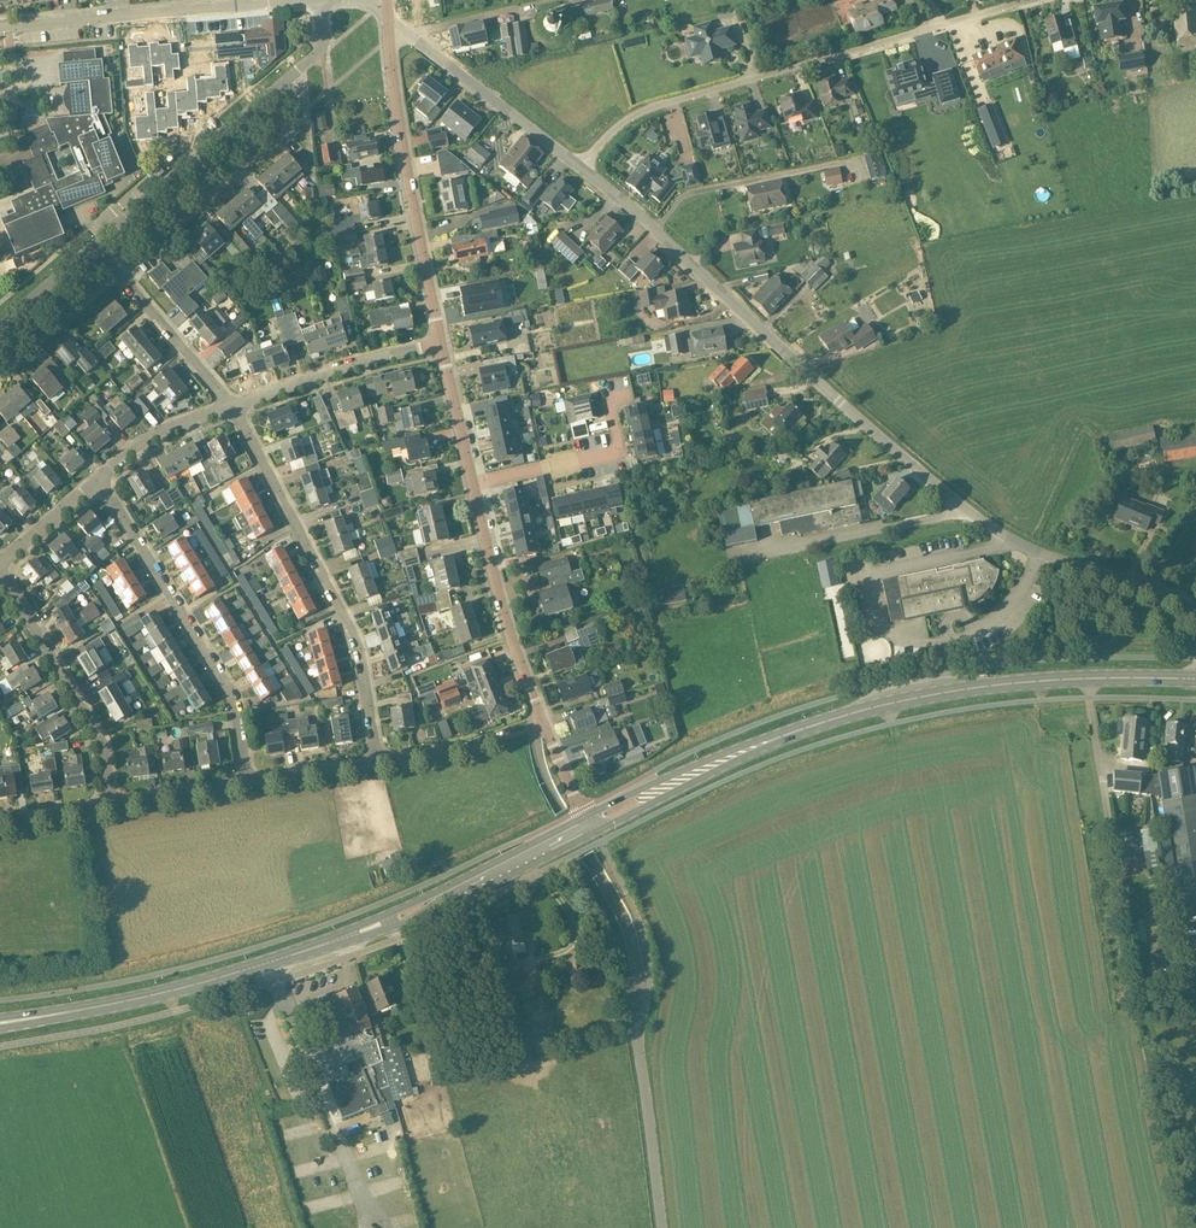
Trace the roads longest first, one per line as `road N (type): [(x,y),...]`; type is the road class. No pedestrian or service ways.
road 1 (residential): [(1195,609),(991,529),(581,167)]
road 2 (primary): [(590,825),(755,746),(866,709),(998,685),(1195,679)]
road 3 (primary): [(0,1024),(145,997),(277,960),(447,896),(590,825)]
road 4 (unclassified): [(581,167),(614,130),(646,110),(1027,0)]
road 5 (residential): [(377,763),(354,637),(232,407)]
road 6 (residential): [(590,825),(509,633),(473,485)]
road 7 (residential): [(247,784),(232,696),(99,481)]
road 8 (residential): [(443,344),(388,32)]
road 9 (residential): [(0,28),(295,0)]
road 10 (residential): [(119,274),(298,119),(299,71)]
road 11 (residential): [(299,71),(94,246)]
road 12 (residential): [(110,805),(102,742),(0,575)]
road 13 (residential): [(581,167),(413,37),(388,32)]
road 14 (residential): [(232,407),(354,364),(443,344)]
road 15 (residential): [(609,400),(620,450),(473,485)]
road 16 (unclassified): [(662,1227),(638,1039)]
road 17 (residential): [(232,407),(119,274)]
road 18 (residential): [(0,376),(119,274)]
road 19 (residential): [(99,481),(156,433),(232,407)]
road 20 (residential): [(473,485),(443,344)]
road 21 (residential): [(110,805),(247,784)]
road 22 (residential): [(247,784),(377,763)]
road 23 (residential): [(0,566),(99,481)]
road 24 (residential): [(94,246),(0,326)]
road 25 (residential): [(377,763),(496,739)]

